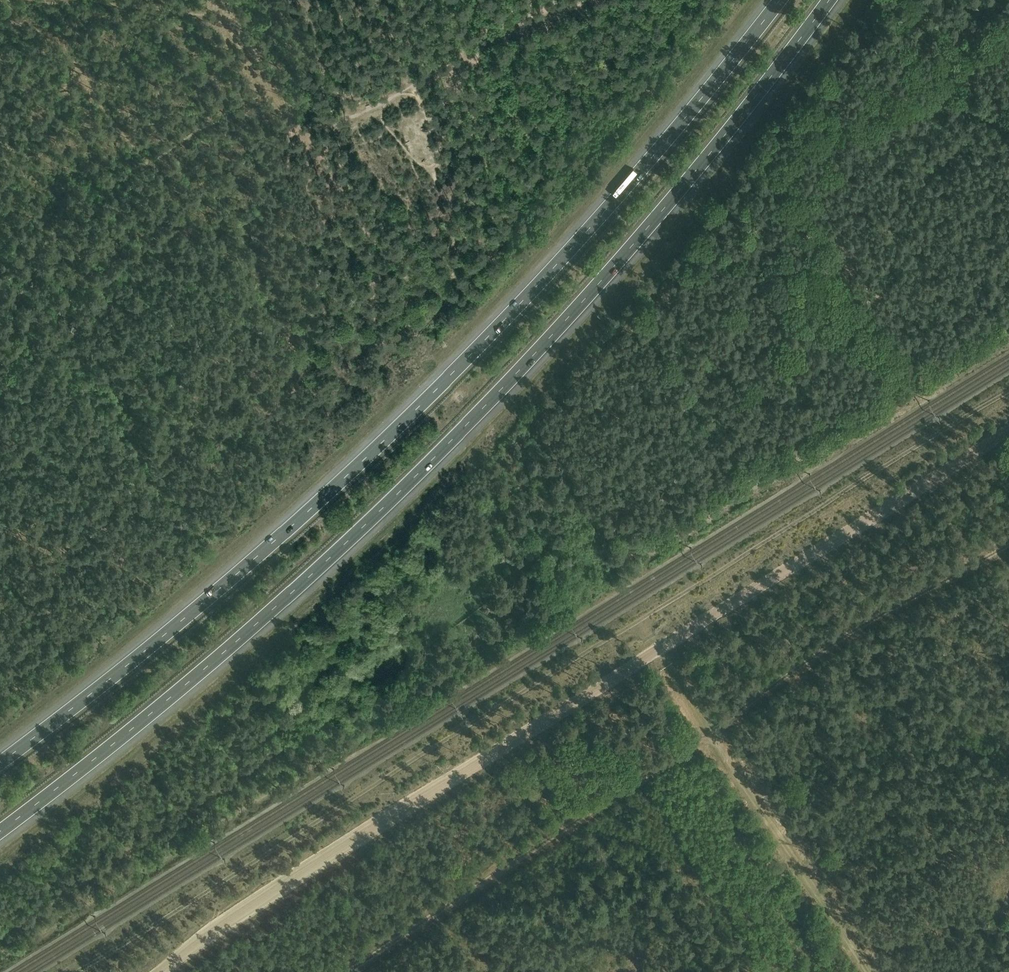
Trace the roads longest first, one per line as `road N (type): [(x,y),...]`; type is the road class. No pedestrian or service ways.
road 1 (motorway): [(0,833),(241,639),(448,445),(669,205),(832,0)]
road 2 (track): [(76,971),(1008,391)]
road 3 (motorway): [(779,0),(633,179),(421,404),(212,595),(0,762)]
road 4 (track): [(1008,328),(658,552)]
road 5 (track): [(303,131),(338,123),(573,0)]

